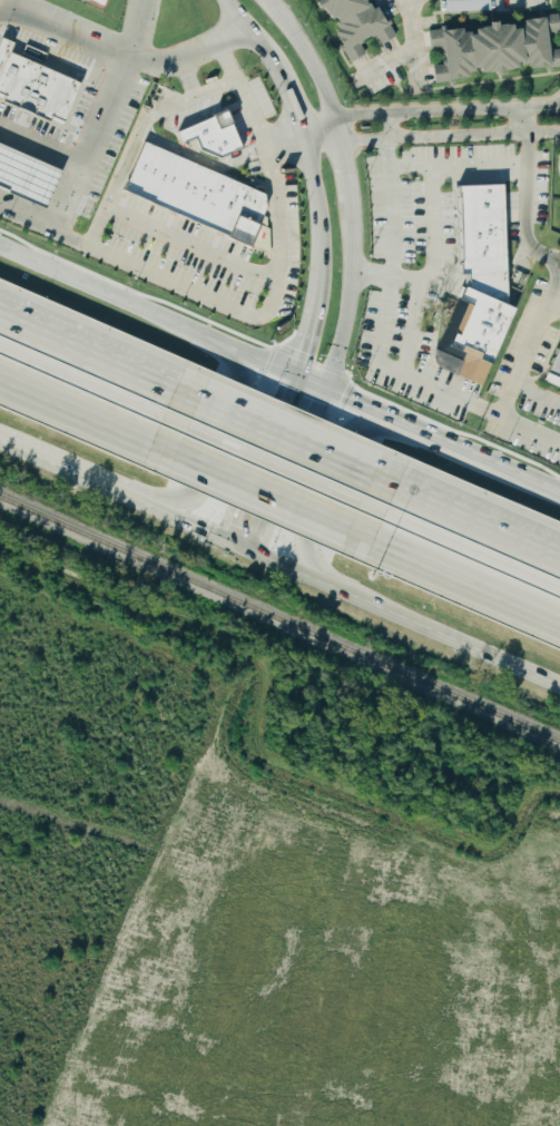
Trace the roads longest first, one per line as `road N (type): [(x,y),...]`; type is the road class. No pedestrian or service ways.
road 1 (secondary): [(243,536),(559,674)]
road 2 (secondary): [(304,394),(0,262)]
road 3 (secondary): [(8,434),(243,536)]
road 4 (secondary): [(395,432),(336,443),(303,526),(311,548),(358,586)]
road 5 (secondary): [(118,482),(173,491),(204,482),(234,404),(233,383),(213,354)]
road 6 (motorway): [(355,517),(559,606)]
road 7 (motorway): [(204,396),(0,310)]
road 8 (secondary): [(304,394),(336,343),(347,275),(346,199)]
road 9 (motorway): [(0,360),(185,440)]
road 10 (motorway): [(559,550),(376,472)]
road 11 (motorway): [(376,472),(204,396)]
road 12 (motorway): [(185,440),(355,517)]
road 13 (secondary): [(302,140),(317,205),(314,297)]
road 14 (secondary): [(304,394),(243,536)]
road 15 (secondary): [(334,133),(306,58),(266,0)]
road 16 (secondary): [(528,489),(395,432)]

